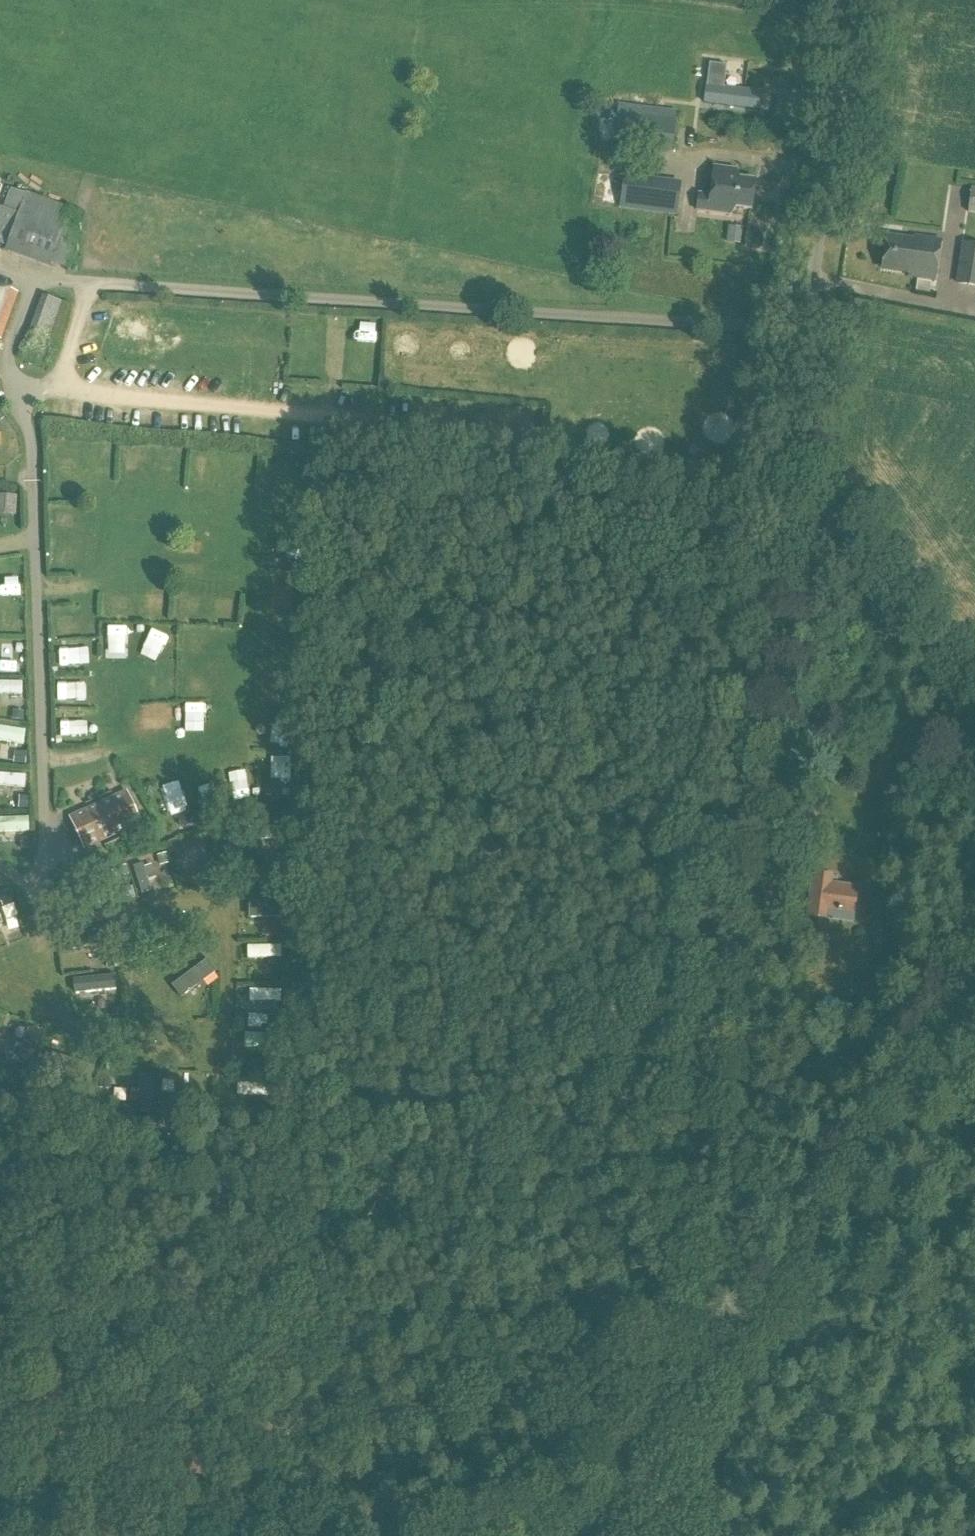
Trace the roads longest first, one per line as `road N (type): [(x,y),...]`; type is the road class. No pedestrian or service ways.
road 1 (unclassified): [(653,1469),(670,1266),(851,0)]
road 2 (unclassified): [(653,1469),(974,948)]
road 3 (unclassified): [(487,1535),(653,1469)]

